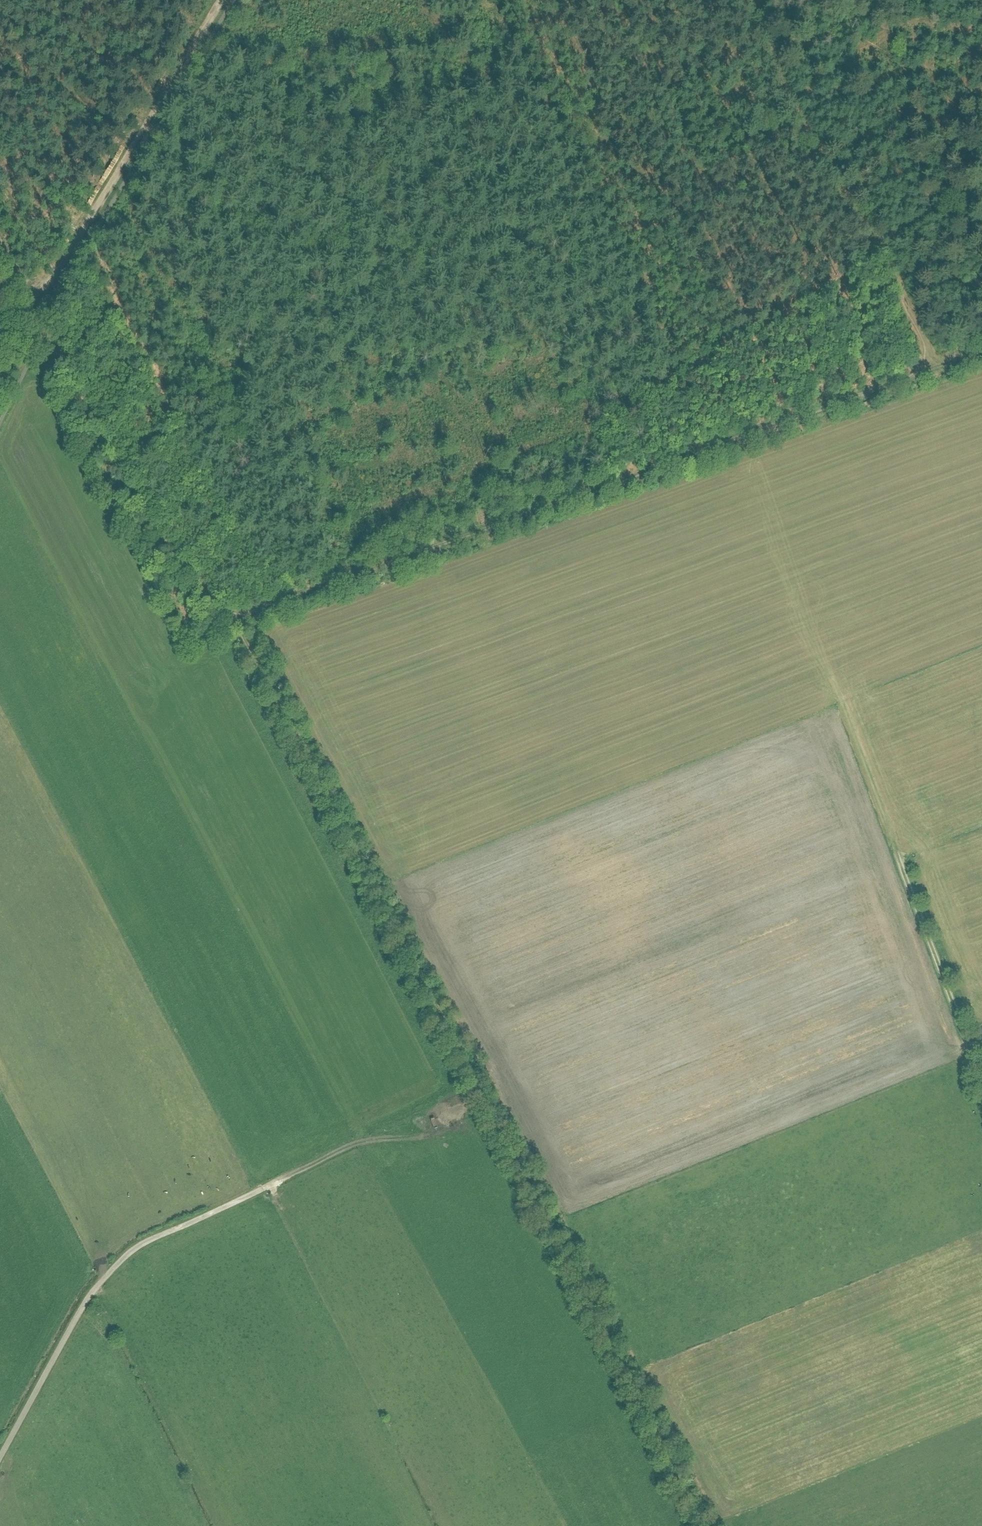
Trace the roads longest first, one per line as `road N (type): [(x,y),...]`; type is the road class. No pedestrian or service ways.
road 1 (track): [(705,1525),(235,621)]
road 2 (track): [(235,621),(930,364)]
road 3 (track): [(0,1460),(94,1291),(139,1245),(357,1142)]
road 4 (track): [(759,0),(807,143),(916,335)]
road 5 (track): [(235,621),(140,516),(33,313)]
road 6 (track): [(33,313),(221,0)]
road 7 (track): [(981,1072),(899,856)]

